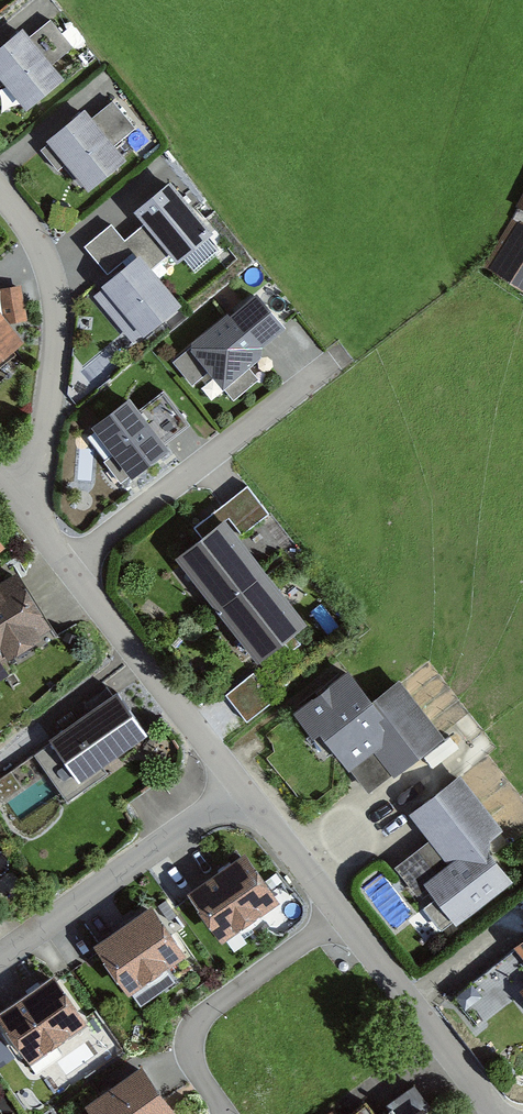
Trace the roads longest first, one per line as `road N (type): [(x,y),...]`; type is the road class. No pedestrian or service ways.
road 1 (residential): [(67,566),(340,358)]
road 2 (residential): [(22,486),(44,435),(56,296),(30,229),(0,193)]
road 3 (residential): [(0,956),(239,785)]
road 4 (residential): [(340,918),(194,1024),(189,1058),(224,1113)]
road 5 (residential): [(67,566),(239,785)]
road 6 (residential): [(340,918),(496,1113)]
road 7 (residential): [(239,785),(340,918)]

